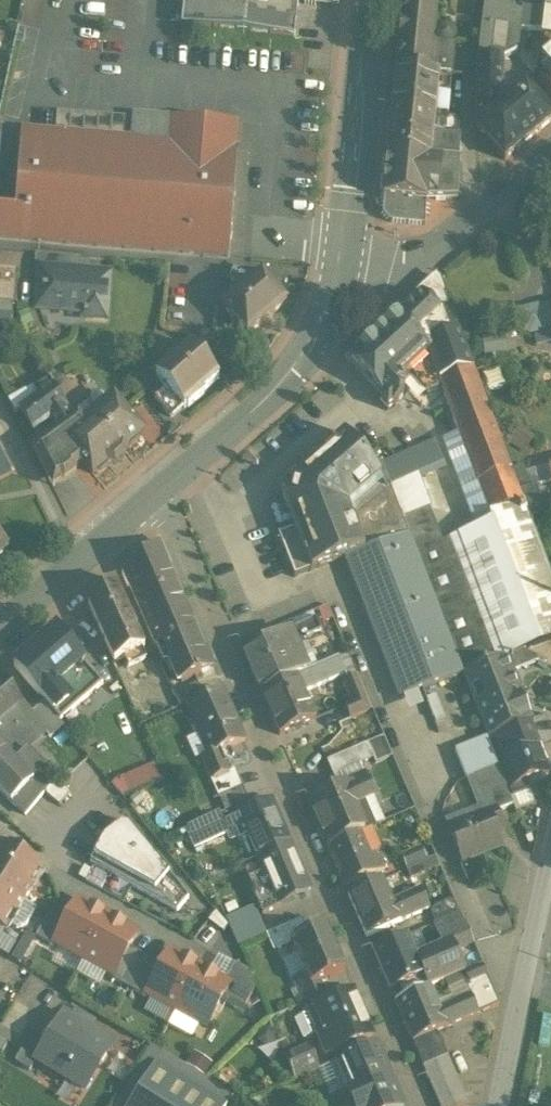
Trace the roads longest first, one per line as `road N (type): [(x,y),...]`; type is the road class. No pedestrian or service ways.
road 1 (residential): [(421,1105),(155,493)]
road 2 (secondary): [(346,253),(318,336),(291,376),(155,493)]
road 3 (residential): [(497,1105),(550,847)]
road 4 (secondary): [(368,0),(346,253)]
road 5 (residential): [(346,253),(408,256),(438,243),(550,148)]
road 6 (secondary): [(155,493),(0,625)]

